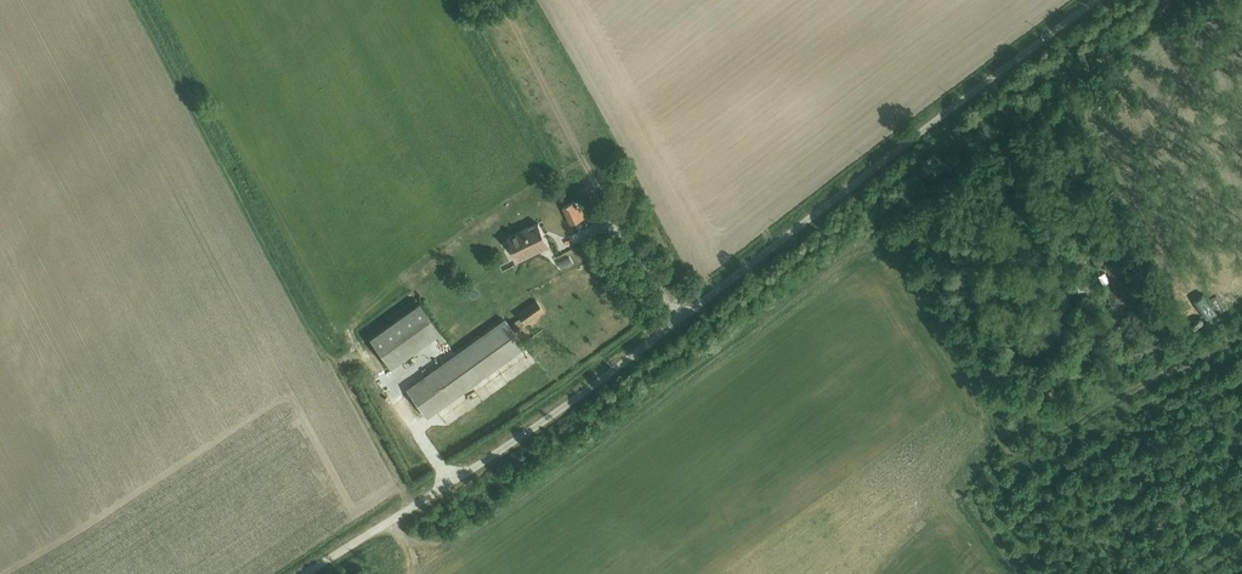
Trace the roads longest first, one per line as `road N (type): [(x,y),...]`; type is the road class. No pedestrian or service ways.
road 1 (residential): [(1099,0),(569,403),(303,573)]
road 2 (track): [(387,520),(405,536),(442,543),(465,534),(1166,0)]

